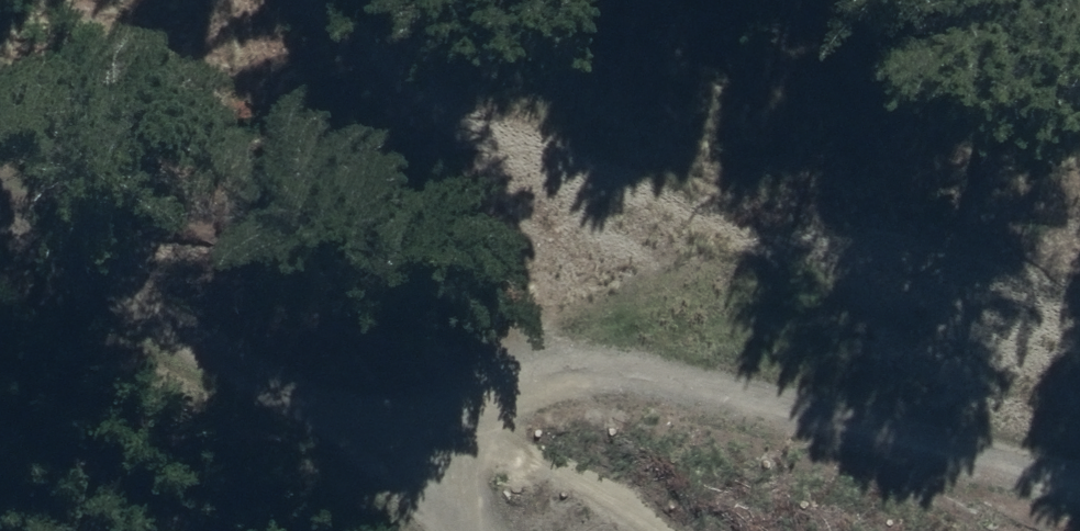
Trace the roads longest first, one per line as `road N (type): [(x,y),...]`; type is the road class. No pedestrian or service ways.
road 1 (track): [(306,0),(564,139),(630,250),(593,338),(418,388),(375,417)]
road 2 (track): [(1079,481),(699,390),(418,388),(375,417)]
road 3 (track): [(375,417),(0,201)]
road 4 (track): [(375,417),(447,530)]

